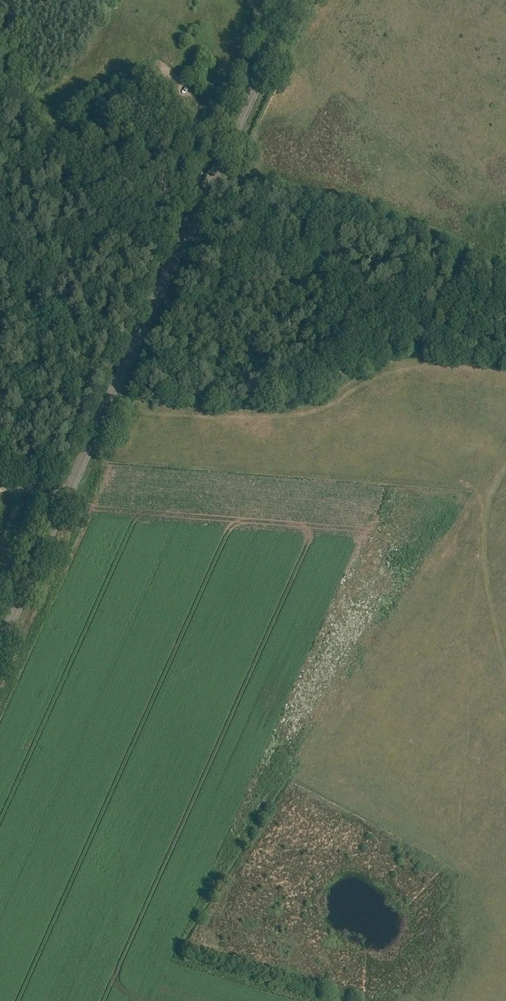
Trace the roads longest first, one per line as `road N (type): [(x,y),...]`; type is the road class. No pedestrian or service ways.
road 1 (tertiary): [(0,643),(297,0)]
road 2 (track): [(137,338),(151,343),(125,402),(142,415),(290,415),(326,407),(399,370),(505,369)]
road 3 (track): [(505,464),(483,510),(482,544),(505,675)]

